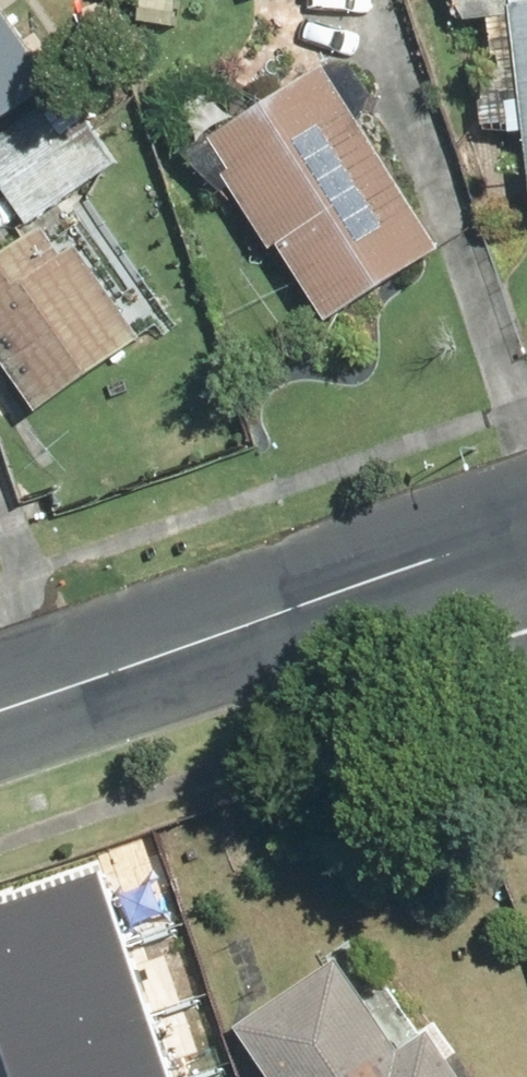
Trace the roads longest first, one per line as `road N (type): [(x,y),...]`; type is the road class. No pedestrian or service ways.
road 1 (tertiary): [(0,712),(489,545)]

